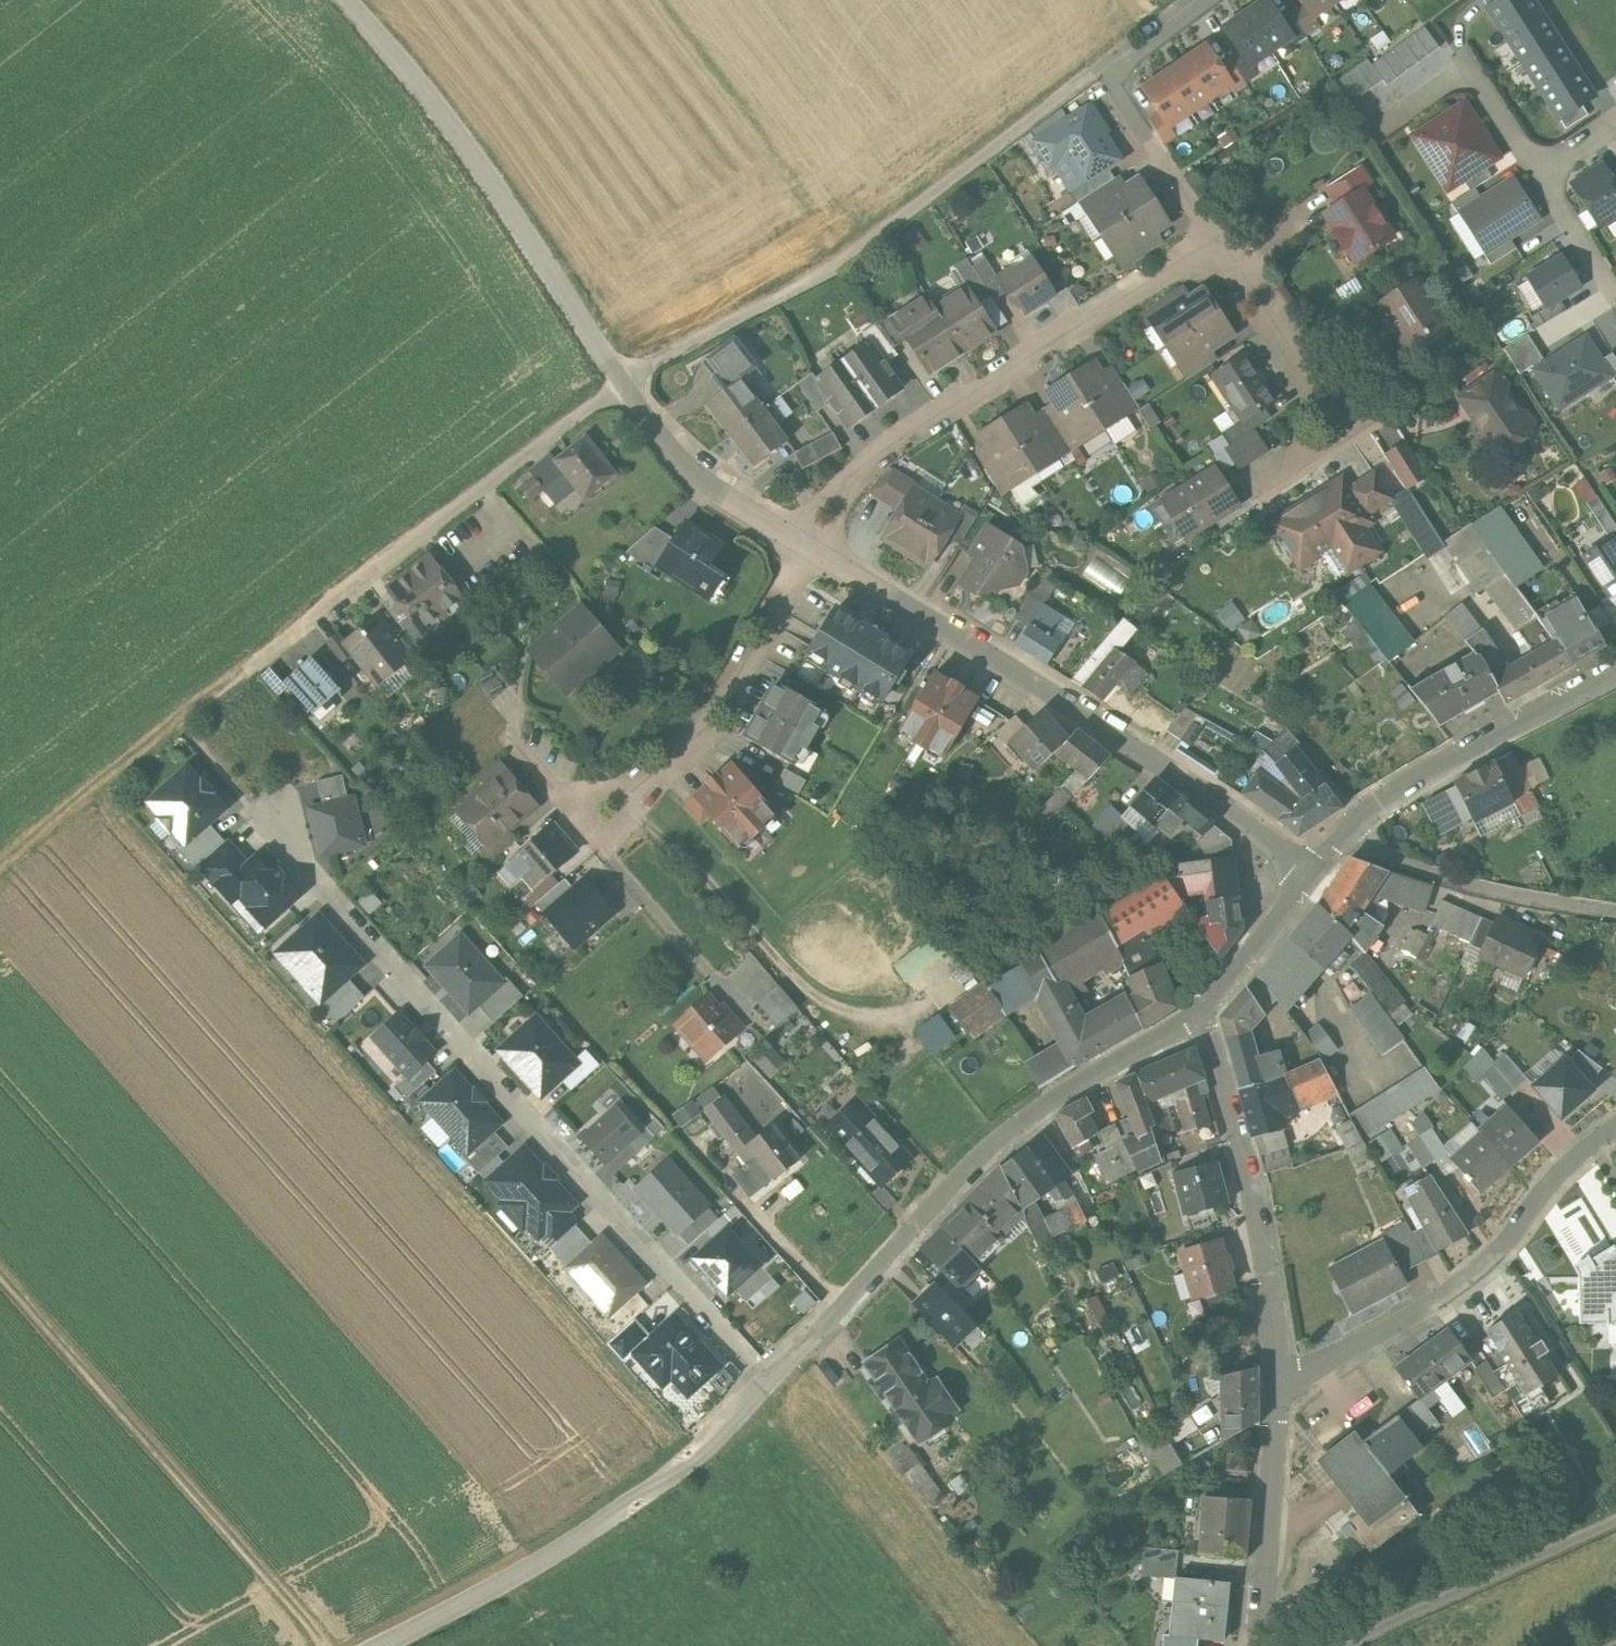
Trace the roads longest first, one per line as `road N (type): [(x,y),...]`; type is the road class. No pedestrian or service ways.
road 1 (residential): [(769,1386),(304,869),(272,803)]
road 2 (residential): [(1312,882),(1246,818),(806,547)]
road 3 (residential): [(1202,1016),(1049,1104),(960,1180),(769,1386)]
road 4 (track): [(1101,73),(834,272),(625,386)]
road 5 (residential): [(806,547),(883,453),(1212,250)]
road 6 (track): [(0,1275),(324,1645)]
road 7 (residential): [(519,743),(592,831),(708,727),(806,547)]
road 8 (residential): [(254,670),(625,386)]
road 9 (unclassified): [(765,1390),(689,1463),(508,1585),(387,1645)]
road 10 (unclassified): [(614,367),(440,116),(343,0)]
road 11 (residential): [(1280,1385),(1480,1277),(1586,1148),(1615,1132)]
road 12 (residential): [(1280,1385),(1250,1179),(1202,1016)]
road 13 (residential): [(1212,250),(1244,275),(1344,437),(1257,489)]
road 14 (residential): [(1615,682),(1394,799),(1344,843)]
road 15 (track): [(1615,1522),(1352,1645)]
road 16 (residential): [(1344,843),(1442,878),(1615,914)]
road 17 (residential): [(1263,1645),(1280,1385)]
road 18 (residential): [(806,547),(703,485),(625,386)]
road 19 (residential): [(1378,132),(1466,72),(1538,177)]
road 20 (track): [(183,726),(0,869)]
road 21 (residential): [(1212,250),(1201,221),(1101,73)]
road 22 (residential): [(1312,882),(1202,1016)]
road 23 (residential): [(1538,177),(1615,293)]
road 24 (residential): [(1200,0),(1101,73)]

